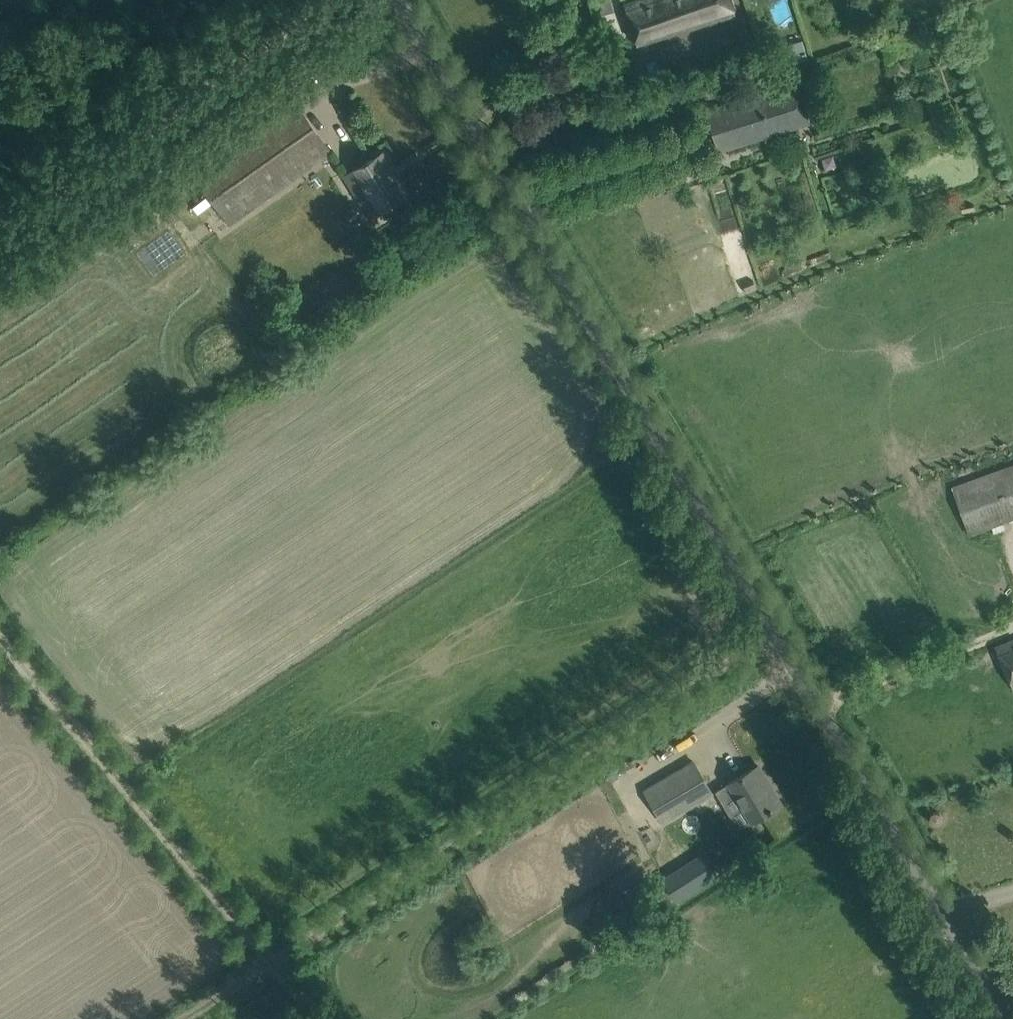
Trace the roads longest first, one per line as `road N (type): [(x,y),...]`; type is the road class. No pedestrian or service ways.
road 1 (unclassified): [(999,1018),(399,0)]
road 2 (track): [(0,646),(315,1018)]
road 3 (track): [(315,0),(0,223)]

